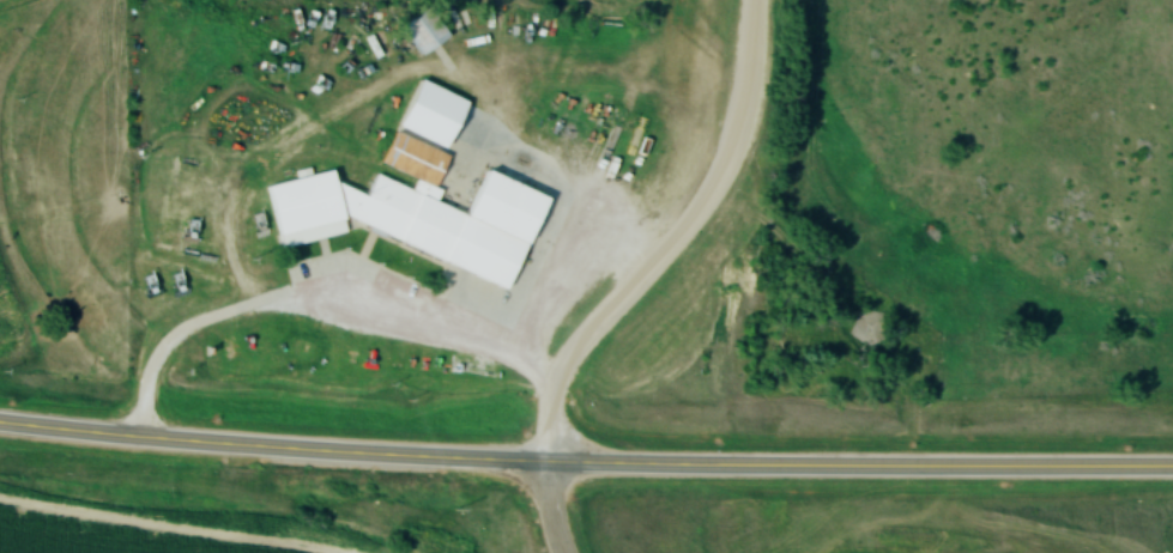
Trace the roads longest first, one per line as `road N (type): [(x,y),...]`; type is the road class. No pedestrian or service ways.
road 1 (secondary): [(0,423),(289,448),(761,466)]
road 2 (tertiary): [(548,462),(550,406),(563,361),(694,211),(731,151),(751,66),(753,0)]
road 3 (secondary): [(761,466),(1172,464)]

